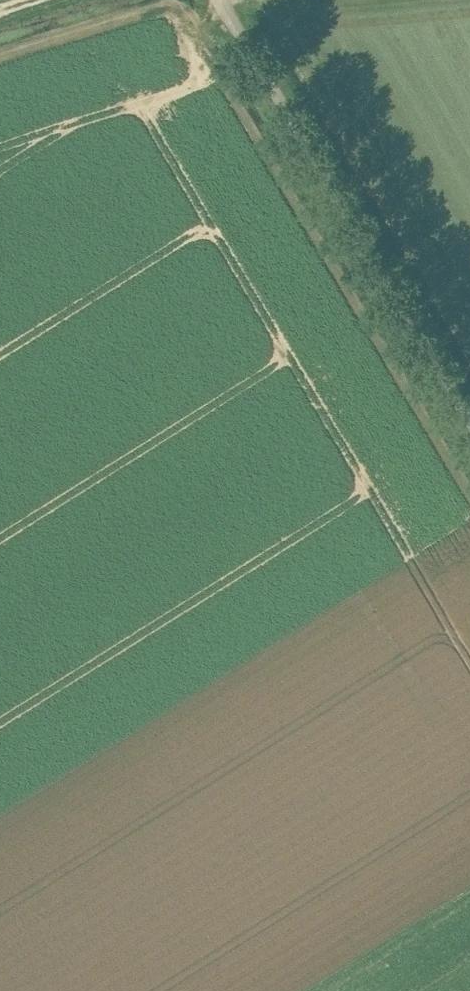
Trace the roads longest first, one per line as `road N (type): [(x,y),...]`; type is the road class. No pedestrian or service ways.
road 1 (unclassified): [(469,422),(219,0)]

